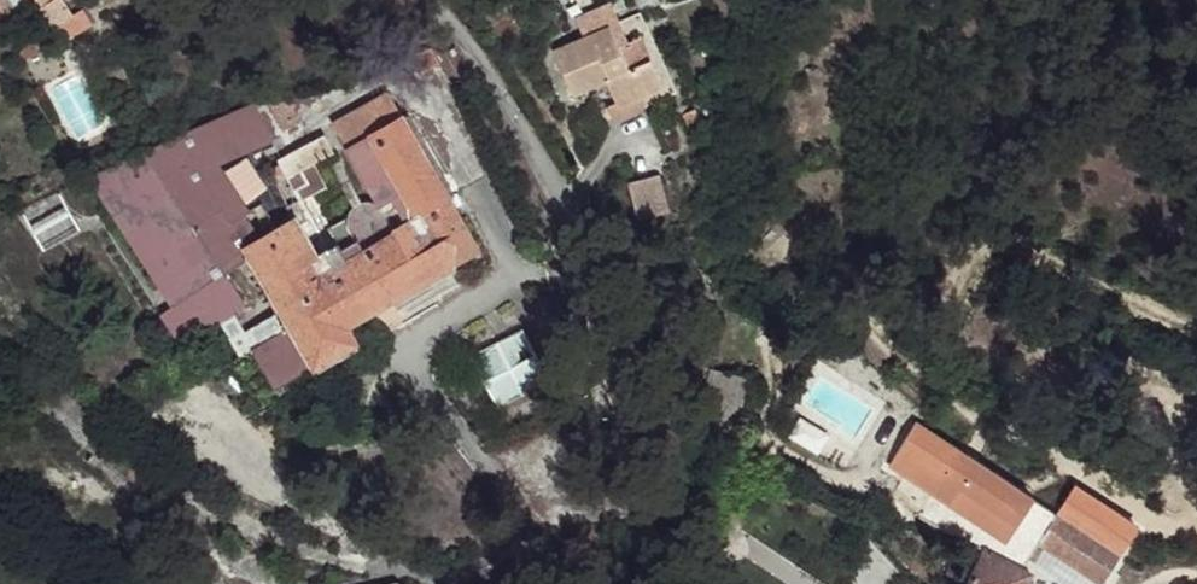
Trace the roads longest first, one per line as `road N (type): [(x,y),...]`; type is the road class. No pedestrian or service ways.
road 1 (residential): [(411,0),(510,119),(575,327),(639,583)]

